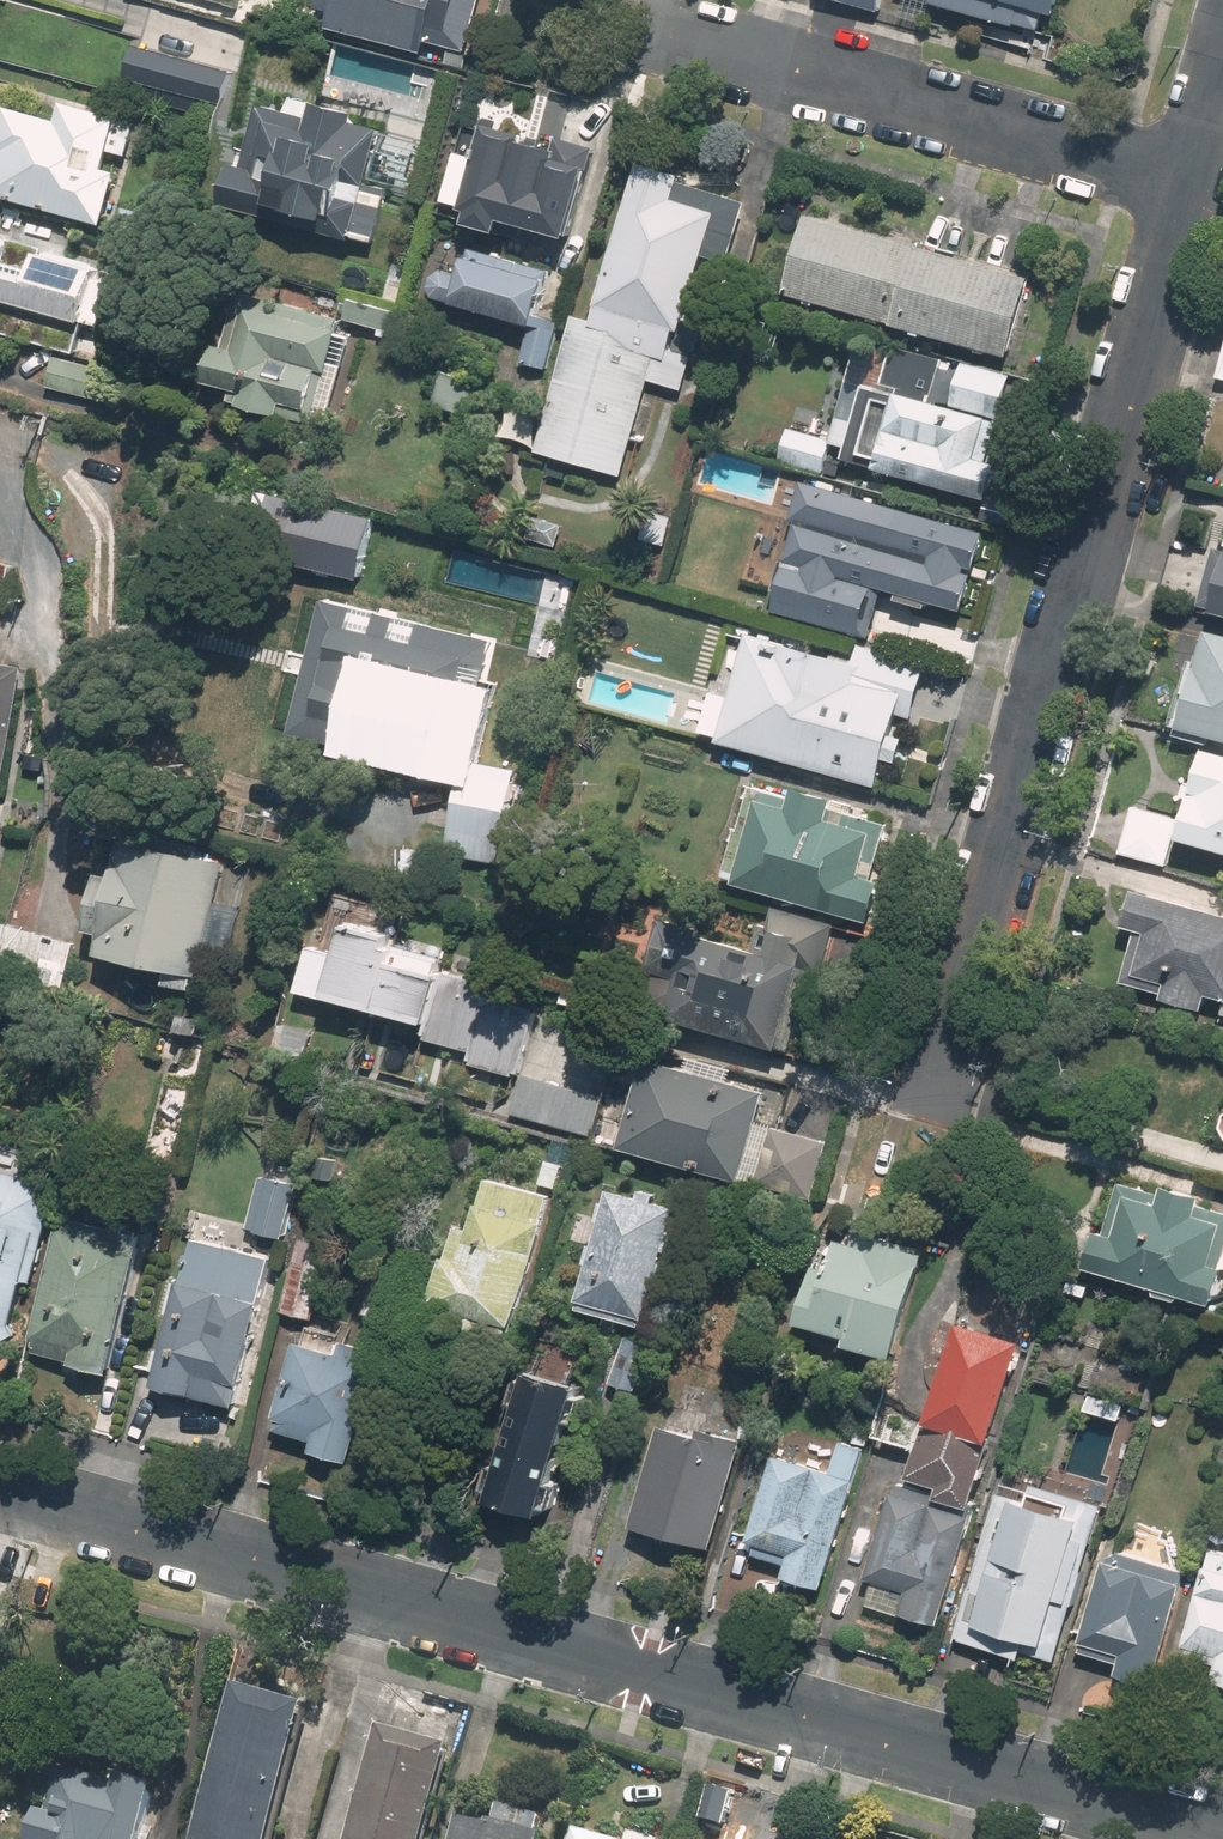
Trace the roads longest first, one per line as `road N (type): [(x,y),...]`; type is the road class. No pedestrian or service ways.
road 1 (residential): [(0,1485),(1222,1830)]
road 2 (residential): [(1190,177),(931,1113)]
road 3 (residential): [(1190,177),(663,38)]

